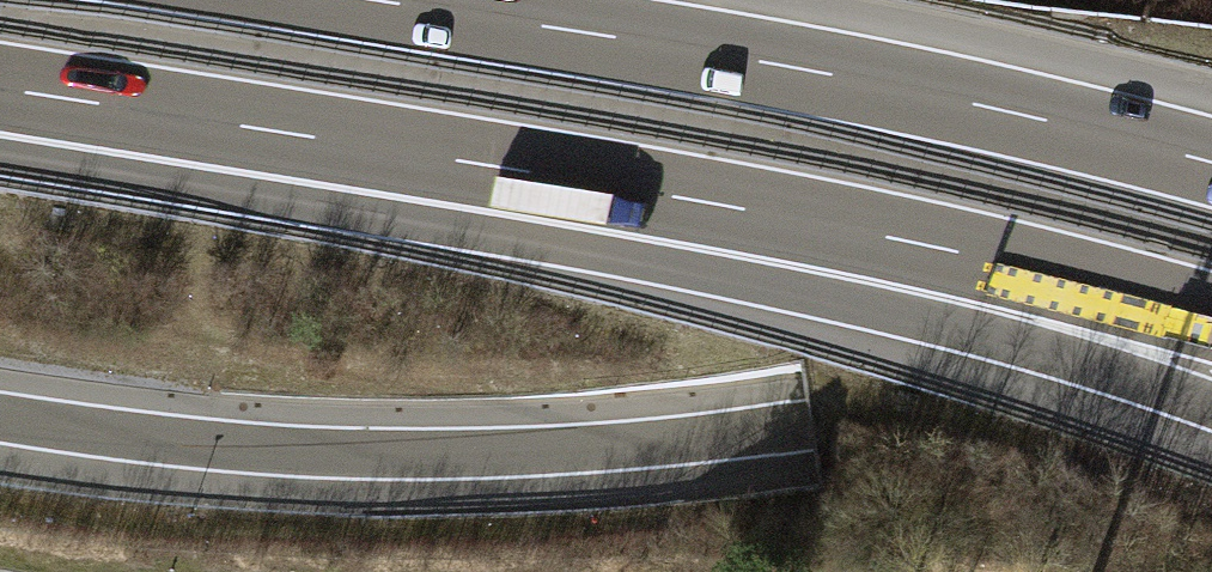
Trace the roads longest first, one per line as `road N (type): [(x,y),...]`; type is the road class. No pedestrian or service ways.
road 1 (motorway): [(0,158),(704,273),(1030,346),(1211,407)]
road 2 (motorway): [(0,88),(740,208),(944,249),(1211,319)]
road 3 (motorway): [(0,417),(307,452),(470,455),(625,447),(813,425),(1064,370),(1211,323)]
road 4 (motorway): [(1211,163),(766,62),(374,0)]

